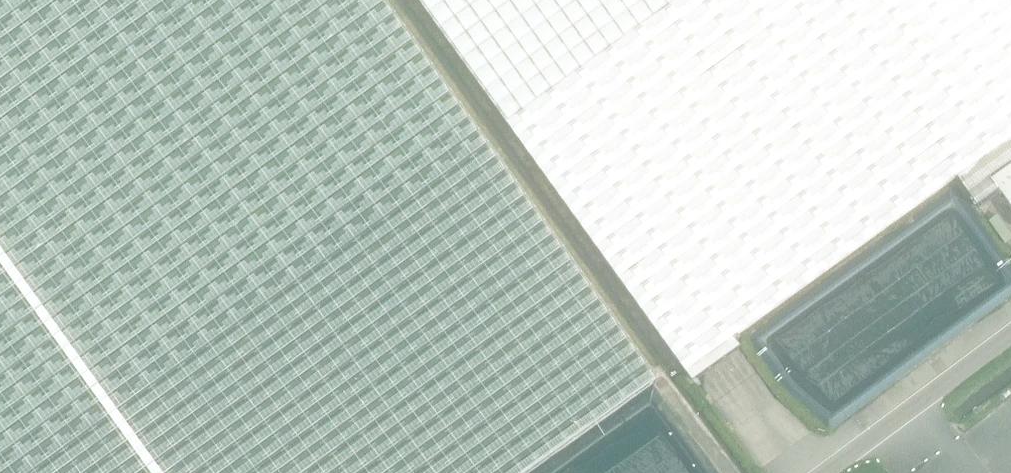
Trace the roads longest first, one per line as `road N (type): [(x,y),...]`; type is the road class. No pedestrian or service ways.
road 1 (unclassified): [(1010,326),(814,472)]

